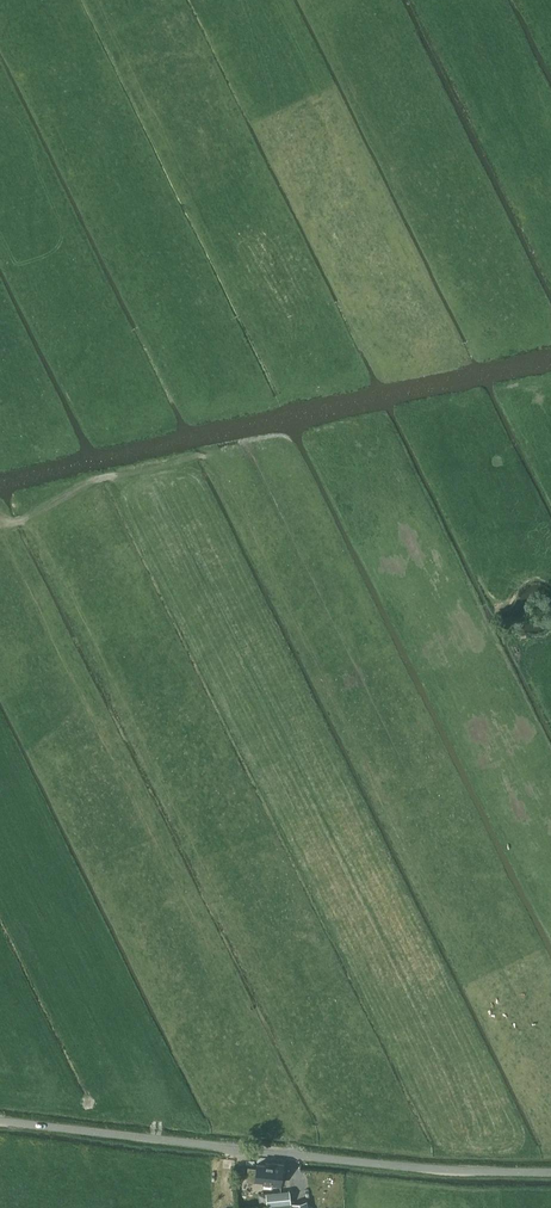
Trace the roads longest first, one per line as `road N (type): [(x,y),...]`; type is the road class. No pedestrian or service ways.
road 1 (unclassified): [(0,1120),(327,1158),(550,1172)]

